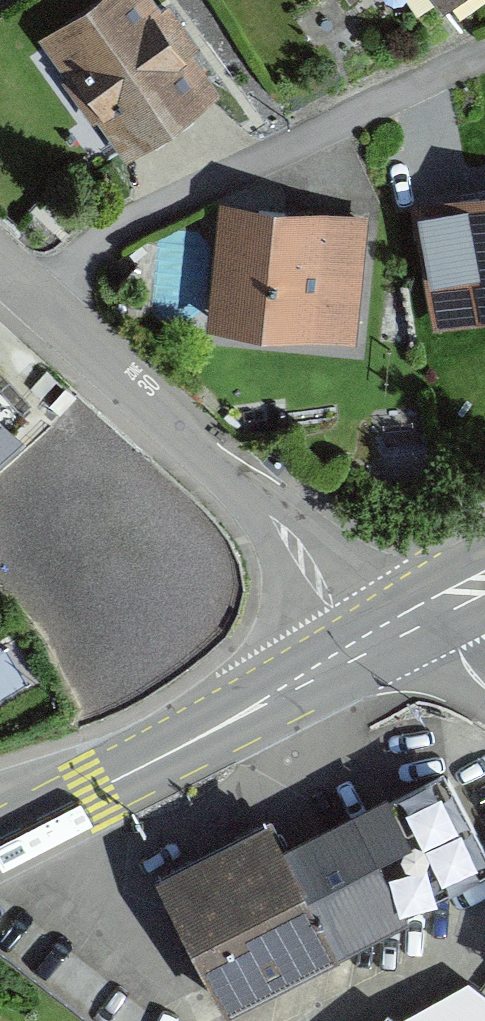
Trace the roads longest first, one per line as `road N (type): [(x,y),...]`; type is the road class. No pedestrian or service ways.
road 1 (residential): [(484,54),(133,223),(38,303)]
road 2 (residential): [(38,303),(266,512),(328,596),(395,630)]
road 3 (secondary): [(0,834),(395,630)]

